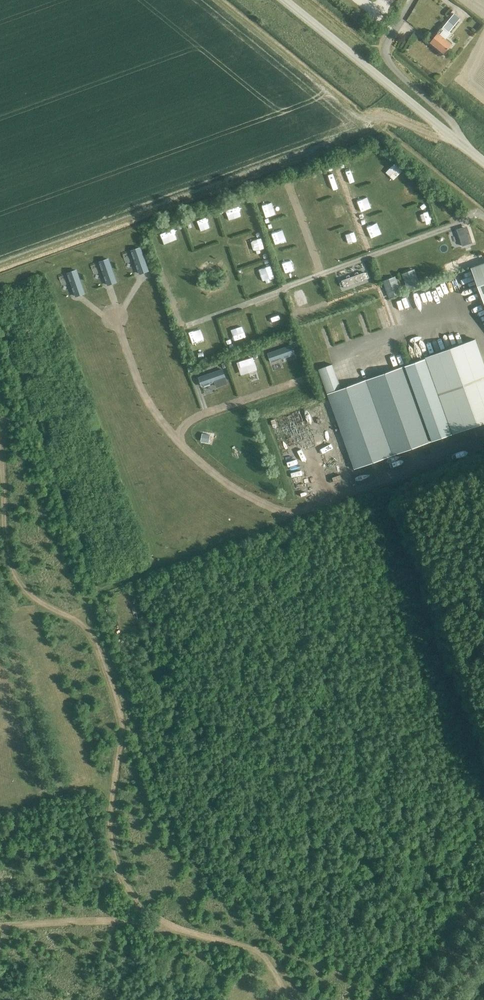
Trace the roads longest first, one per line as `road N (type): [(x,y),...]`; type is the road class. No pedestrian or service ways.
road 1 (unclassified): [(460,142),(283,0)]
road 2 (unclassified): [(460,142),(461,134),(386,57),(412,0)]

